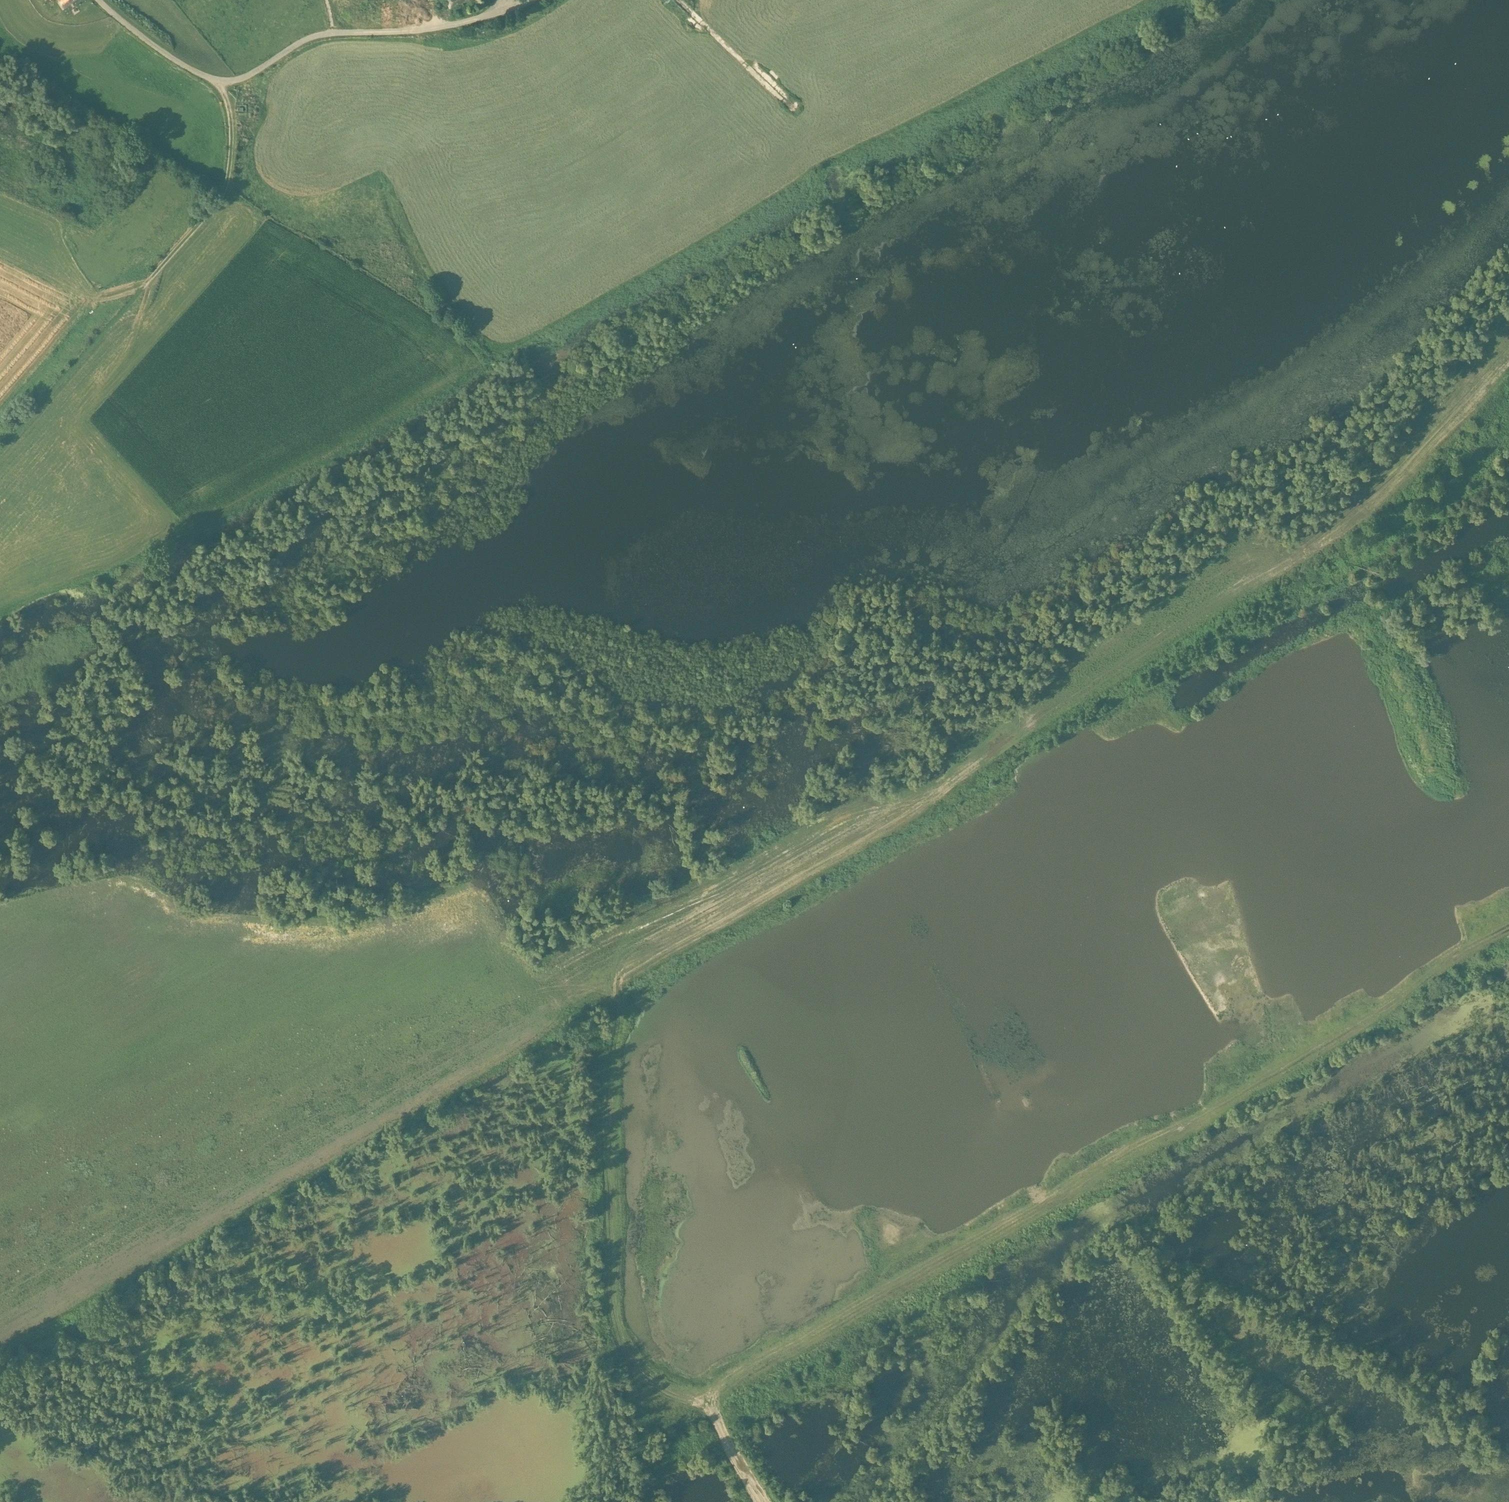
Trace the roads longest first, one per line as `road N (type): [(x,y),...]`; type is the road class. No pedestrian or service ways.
road 1 (unclassified): [(531,0),(451,27),(319,34),(254,74),(220,82),(164,53),(103,0)]
road 2 (track): [(0,449),(217,204),(227,182),(230,118),(220,82)]
road 3 (track): [(679,0),(792,110)]
road 4 (track): [(731,1375),(717,1390),(716,1414),(768,1501)]

